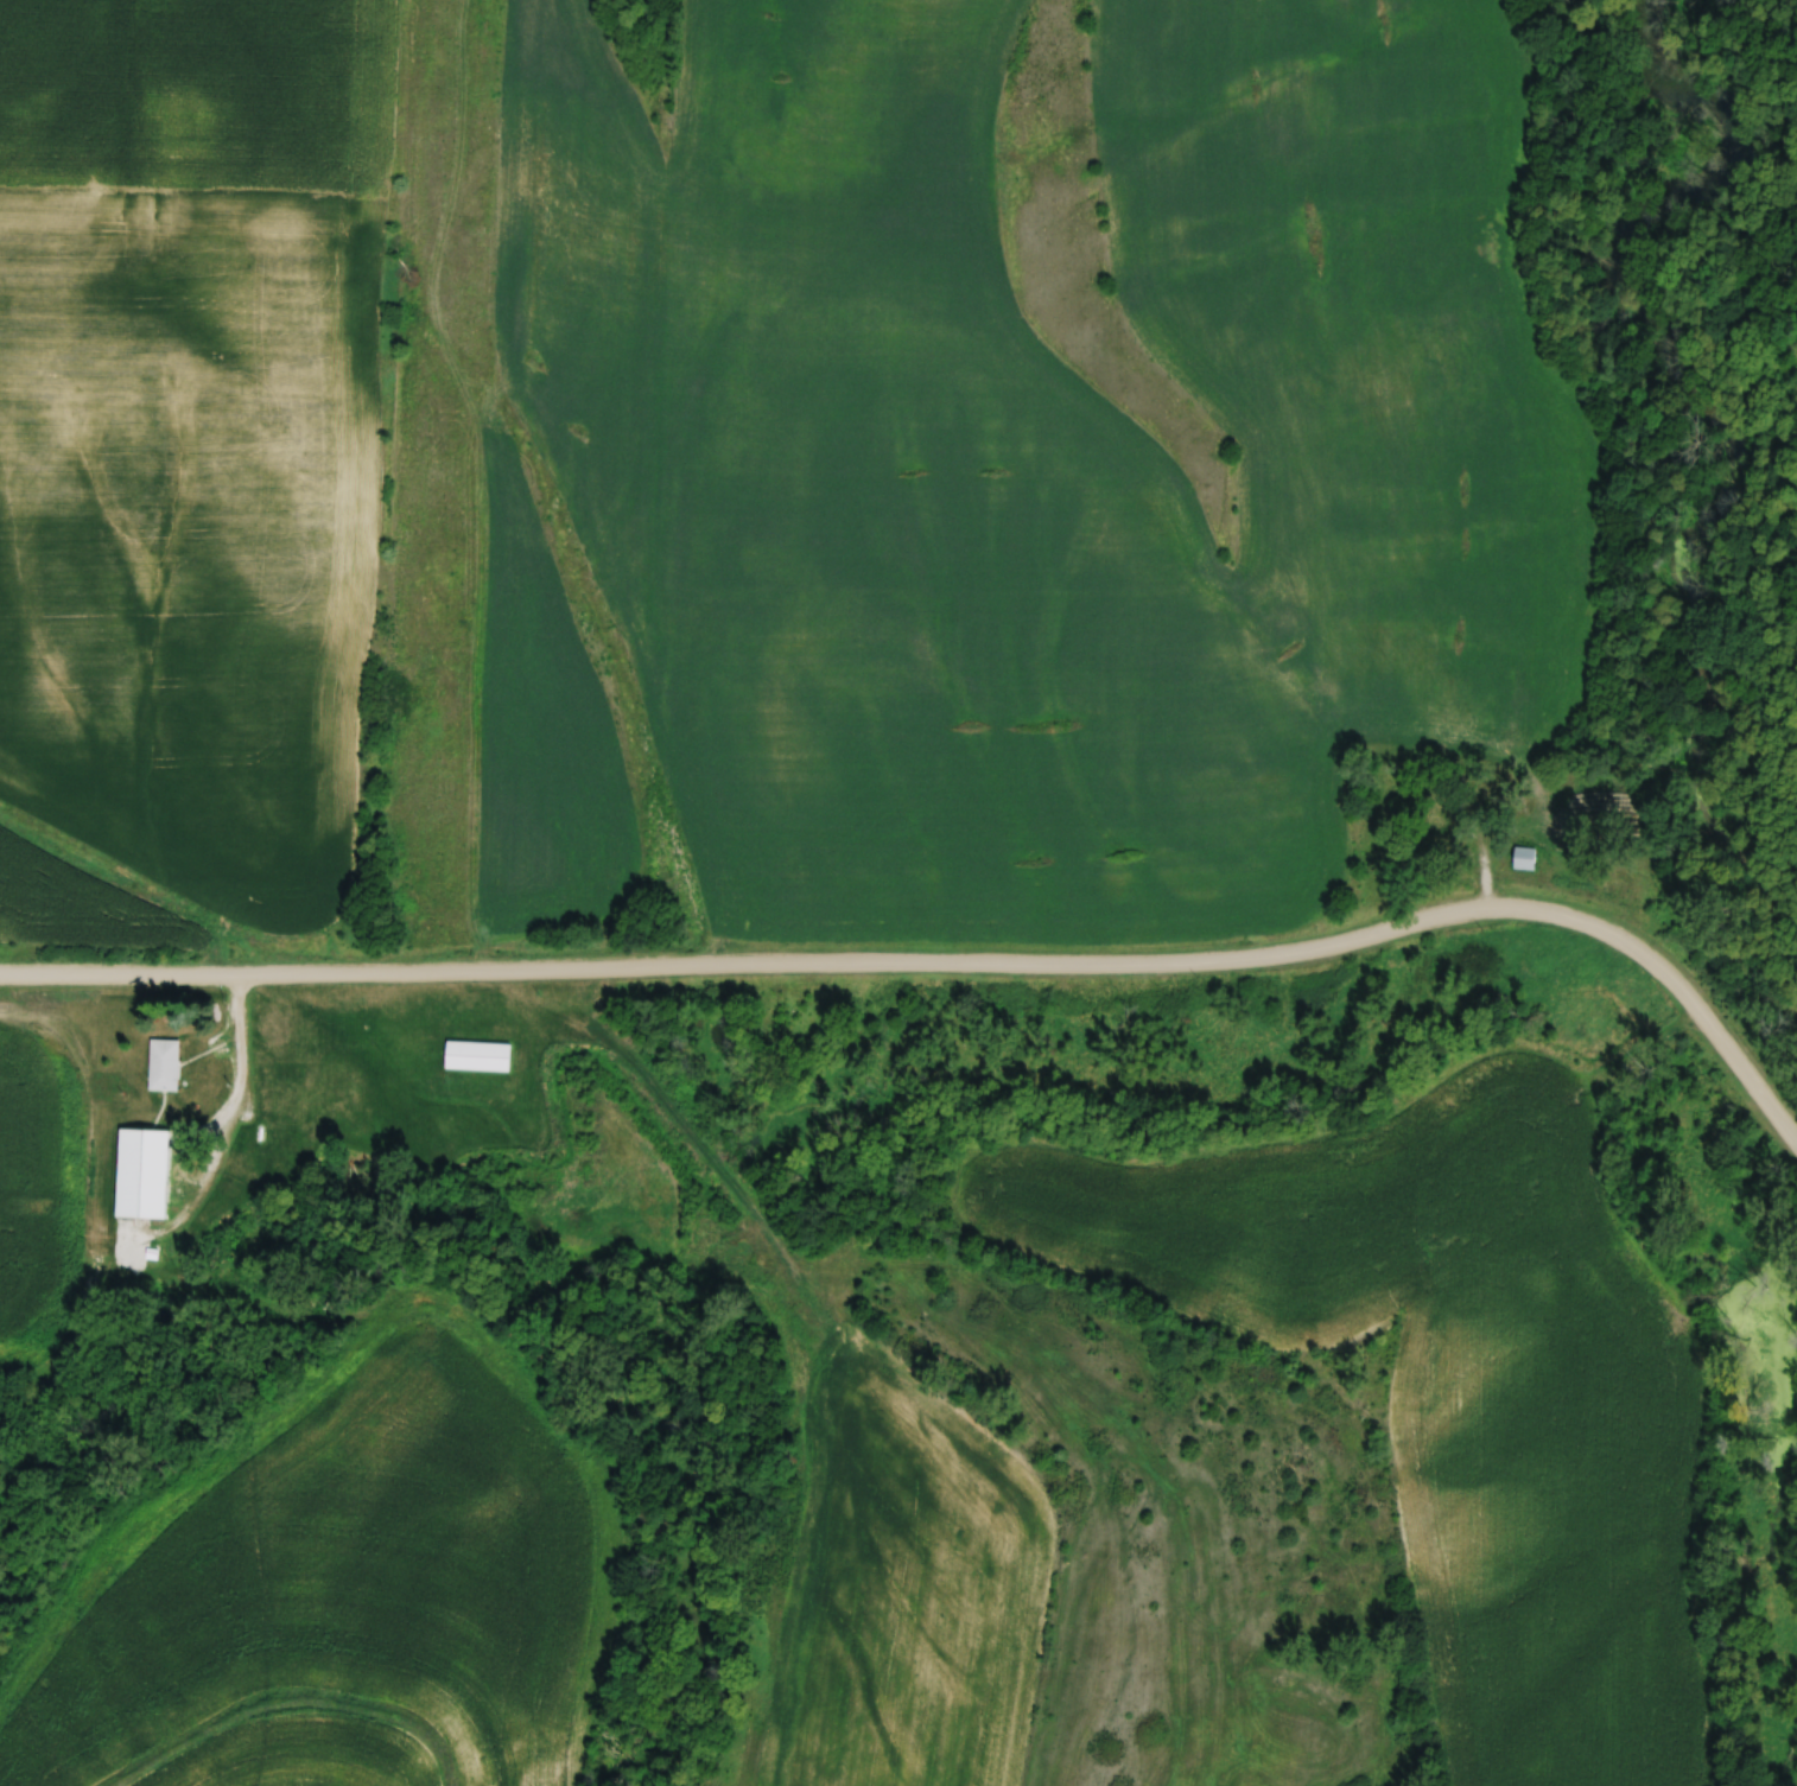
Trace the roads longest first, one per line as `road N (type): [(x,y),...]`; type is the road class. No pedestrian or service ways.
road 1 (residential): [(1796,1133),(1695,991),(1625,942),(1548,915),(1465,913),(1240,960),(0,980)]

